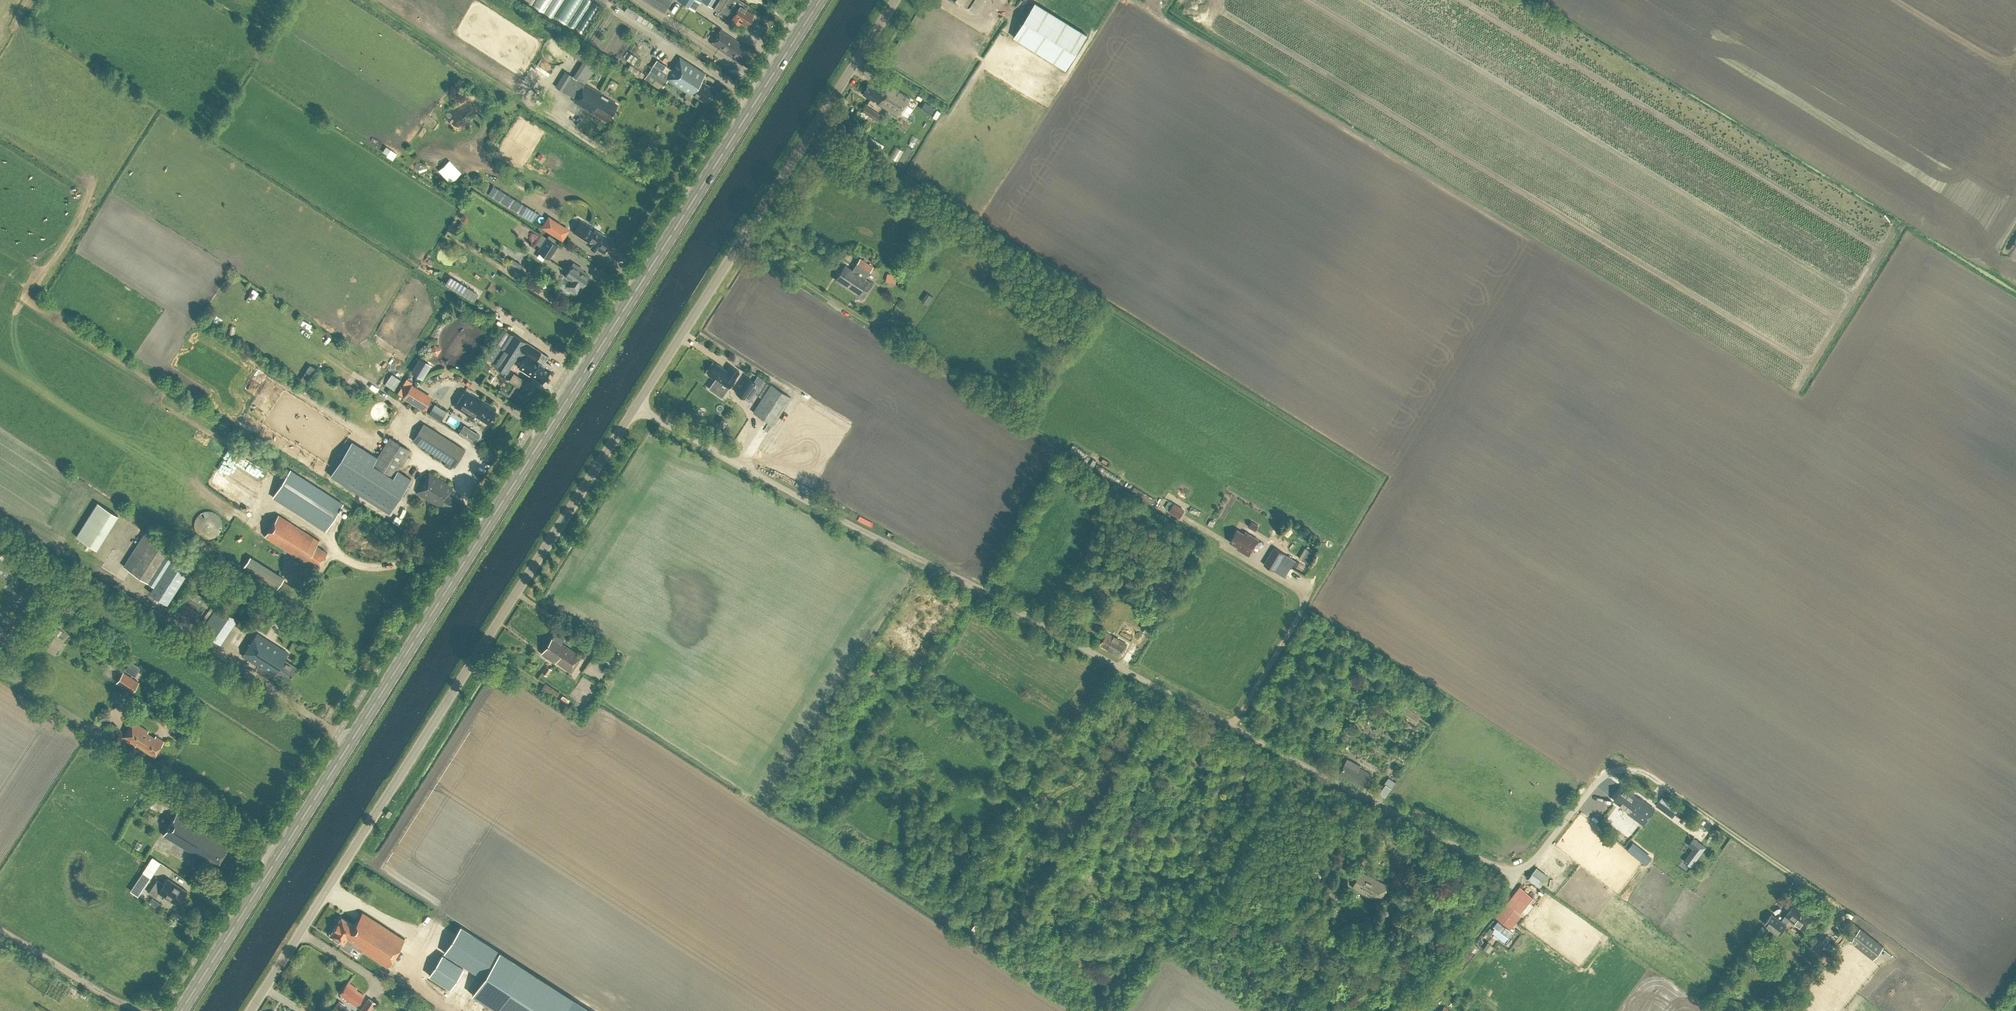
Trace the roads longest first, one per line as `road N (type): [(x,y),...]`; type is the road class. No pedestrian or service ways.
road 1 (unclassified): [(635,407),(1504,869),(1530,863),(1605,772),(1633,768)]
road 2 (unclassified): [(250,1010),(635,407)]
road 3 (unclassified): [(635,407),(895,0)]
road 4 (primary): [(282,848),(493,515)]
road 5 (primary): [(493,515),(696,193)]
road 6 (unclassified): [(282,848),(0,668)]
road 7 (track): [(1633,768),(1802,882)]
road 8 (primary): [(180,1010),(282,848)]
road 9 (track): [(143,1010),(0,929)]
road 10 (track): [(683,186),(558,113)]
road 11 (track): [(1515,869),(1497,908),(1435,986)]

